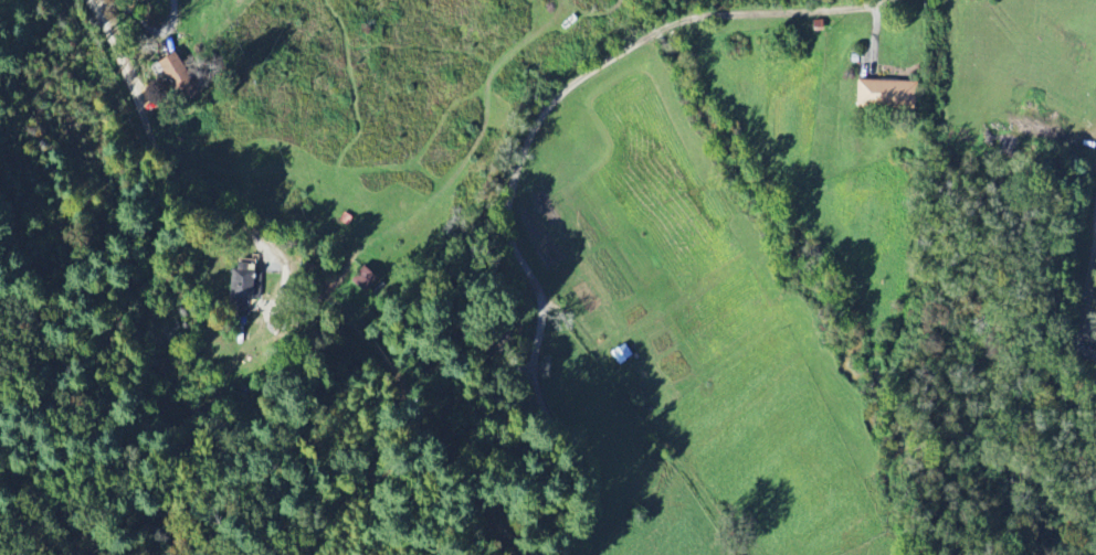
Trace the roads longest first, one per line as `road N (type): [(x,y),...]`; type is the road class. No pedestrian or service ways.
road 1 (residential): [(571,554),(580,527),(578,483),(568,441),(535,384),(541,308),(508,221),(533,129),(561,94),(670,25),(900,0)]
road 2 (residential): [(253,235),(155,152),(124,65),(87,0)]

